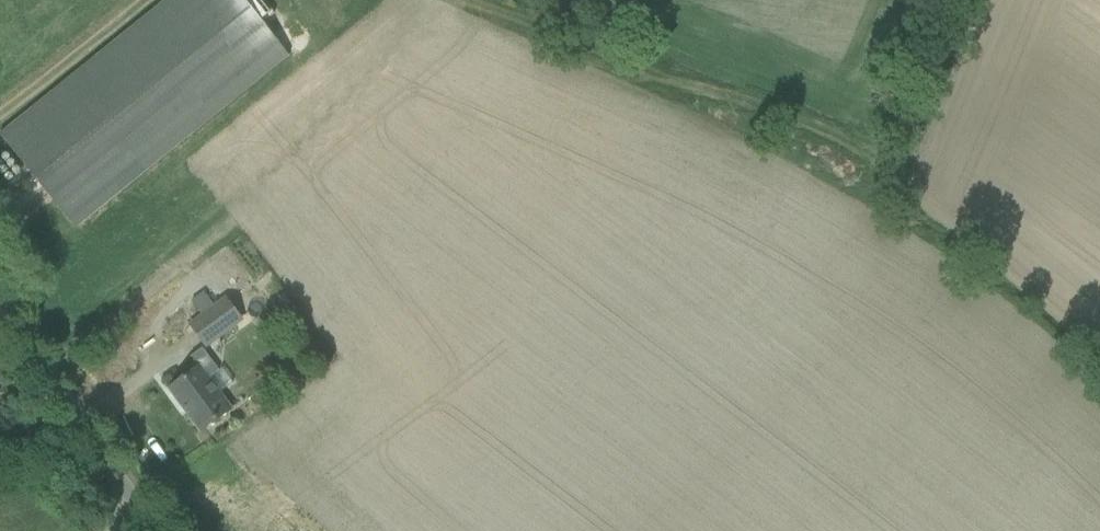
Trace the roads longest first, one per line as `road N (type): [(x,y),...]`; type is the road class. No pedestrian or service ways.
road 1 (unclassified): [(153,530),(0,310)]

